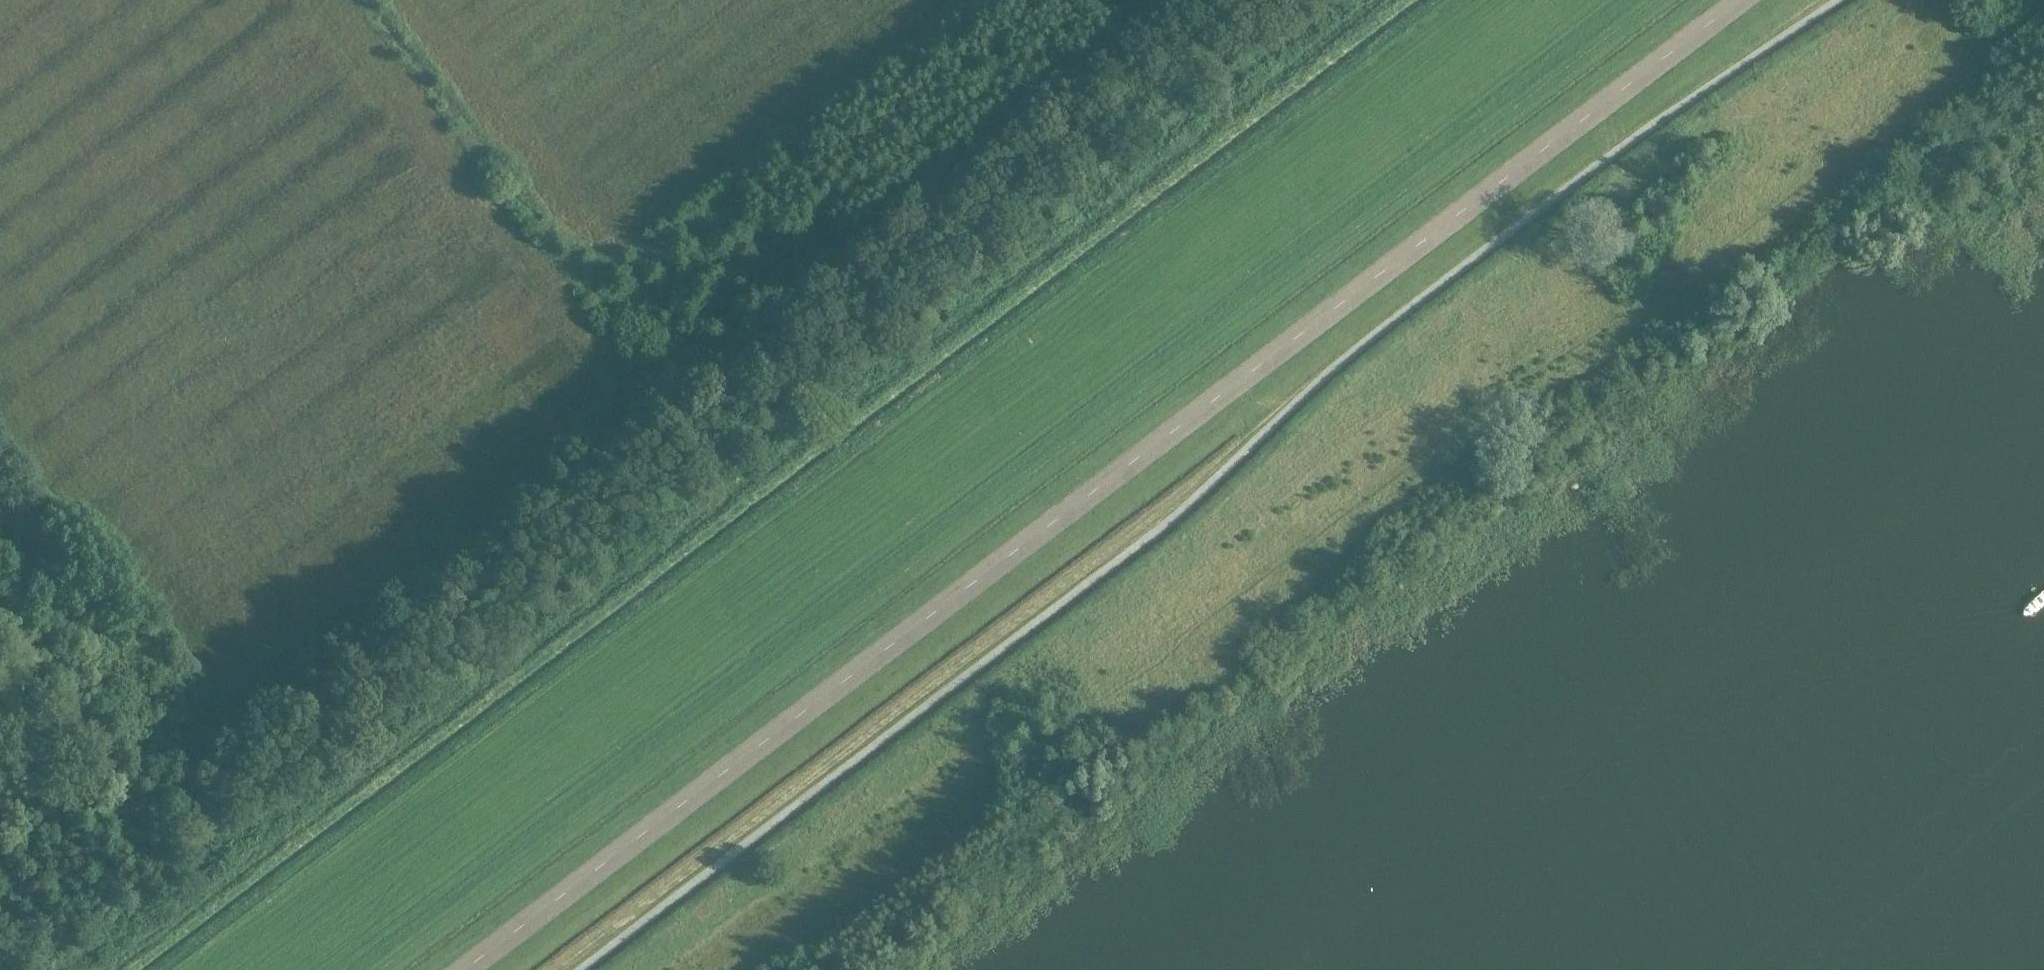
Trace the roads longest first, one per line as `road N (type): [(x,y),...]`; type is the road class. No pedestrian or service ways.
road 1 (tertiary): [(468,969),(1742,0)]

